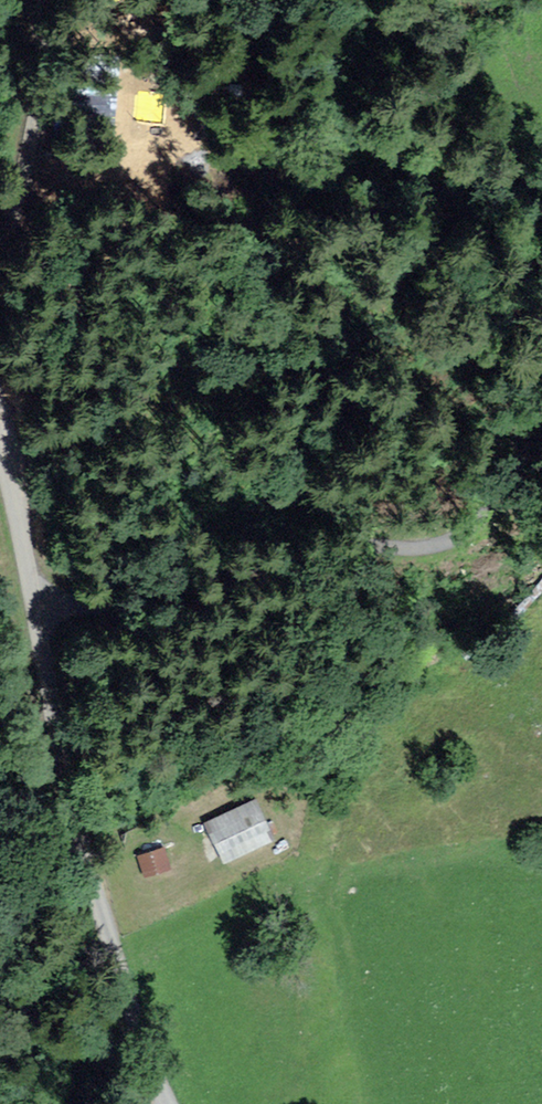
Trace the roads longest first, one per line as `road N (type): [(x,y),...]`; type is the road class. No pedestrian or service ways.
road 1 (residential): [(162,1103),(82,839),(0,433)]
road 2 (track): [(541,430),(442,541),(299,553),(180,593),(34,603)]
road 3 (residential): [(0,240),(38,97),(44,0)]

